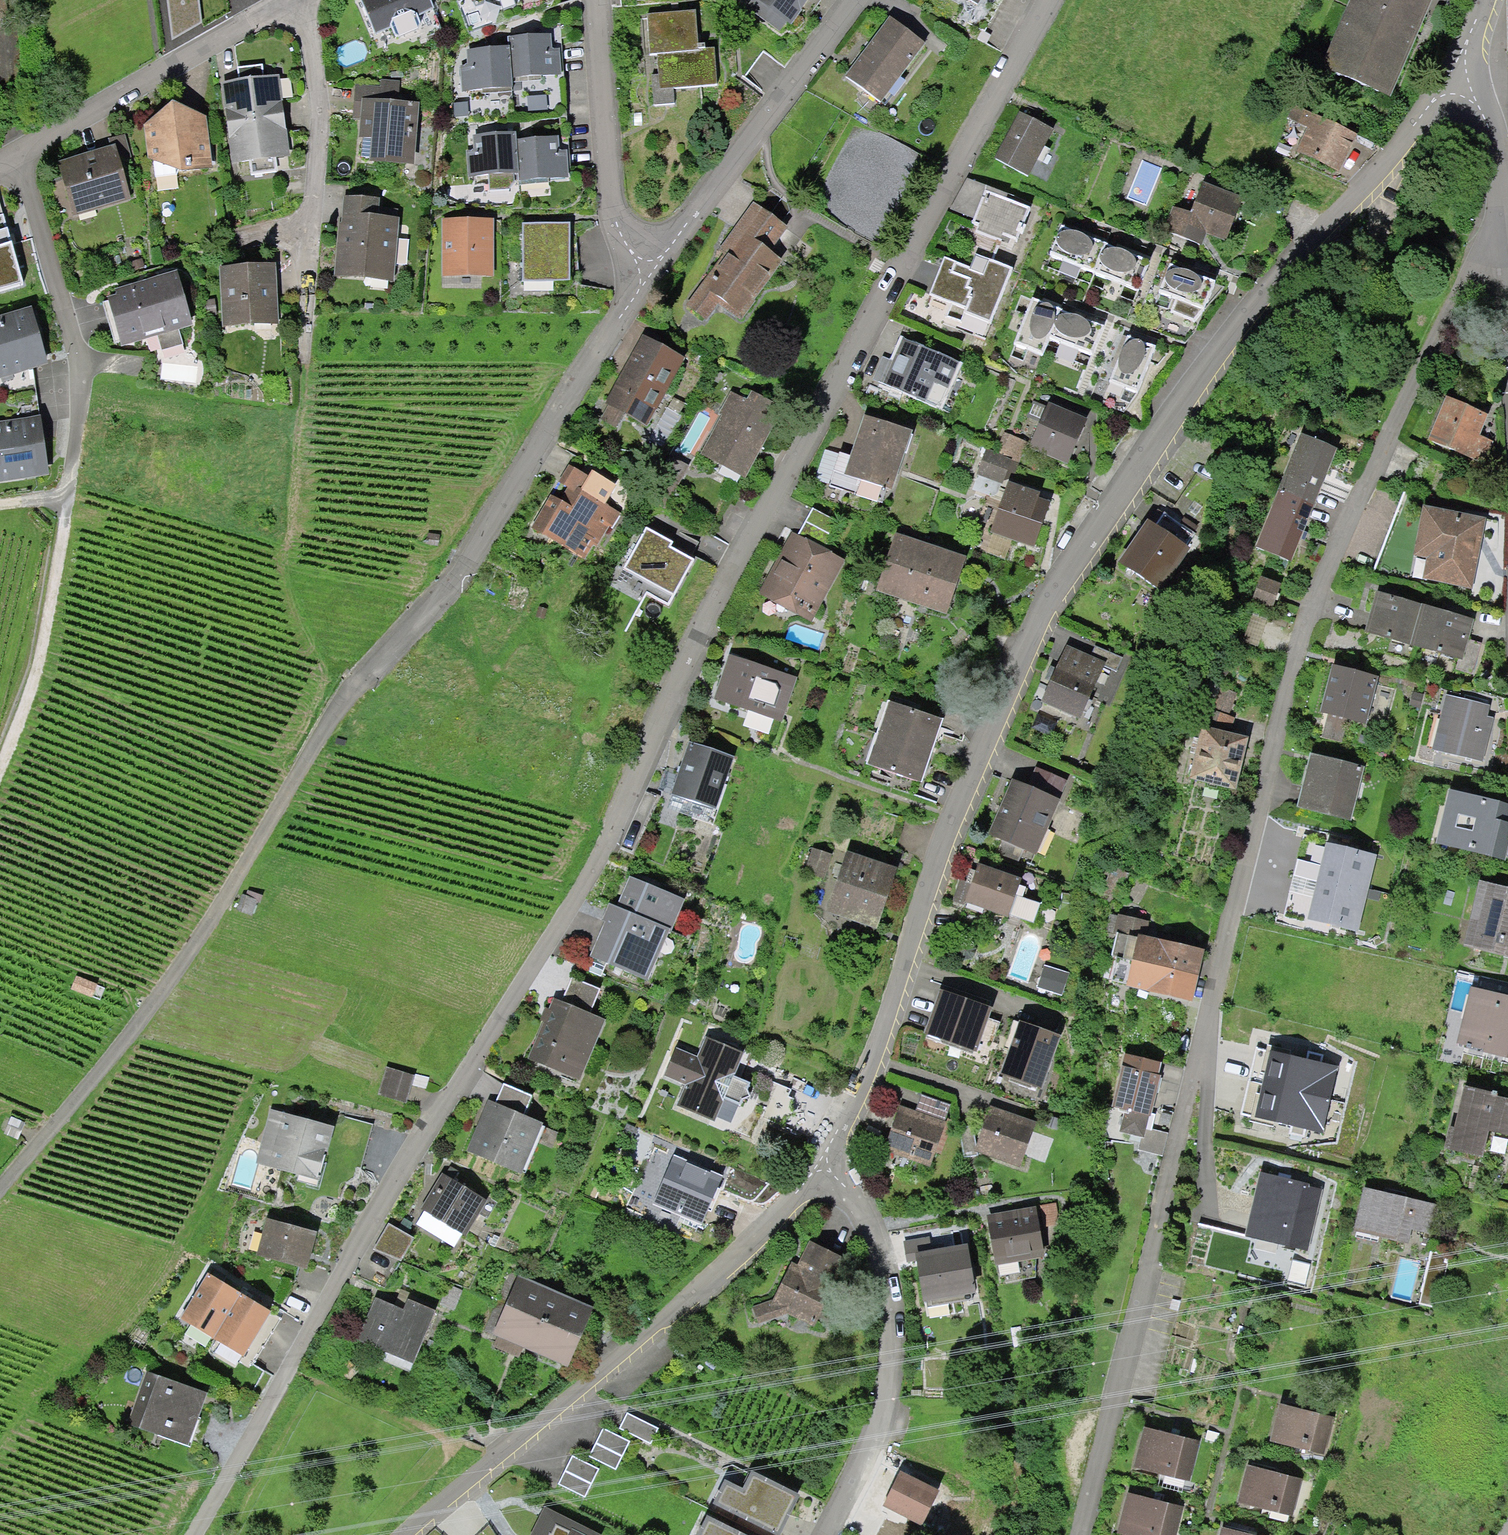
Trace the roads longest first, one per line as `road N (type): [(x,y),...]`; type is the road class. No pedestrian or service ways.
road 1 (residential): [(1046,0),(840,372),(656,746),(420,1128),(197,1534)]
road 2 (residential): [(1488,237),(1307,597),(1144,1242),(1079,1534)]
road 3 (residential): [(1470,57),(1176,423),(1047,597),(951,817),(864,1081),(830,1137)]
road 4 (residential): [(624,309),(470,567),(359,686),(165,990),(0,1192)]
road 5 (residential): [(830,1137),(768,1236),(484,1463),(409,1534)]
road 6 (residential): [(823,1534),(866,1446),(889,1287),(830,1137)]
road 7 (track): [(0,505),(75,494),(44,671),(0,796)]
road 8 (residential): [(853,0),(624,309)]
road 9 (residential): [(300,0),(319,68),(313,352)]
road 10 (residential): [(19,153),(88,364),(75,494)]
road 11 (residential): [(292,0),(19,153)]
road 12 (residential): [(596,0),(624,309)]
road 13 (residential): [(1488,237),(1507,447)]
road 14 (residential): [(1470,57),(1488,237)]

